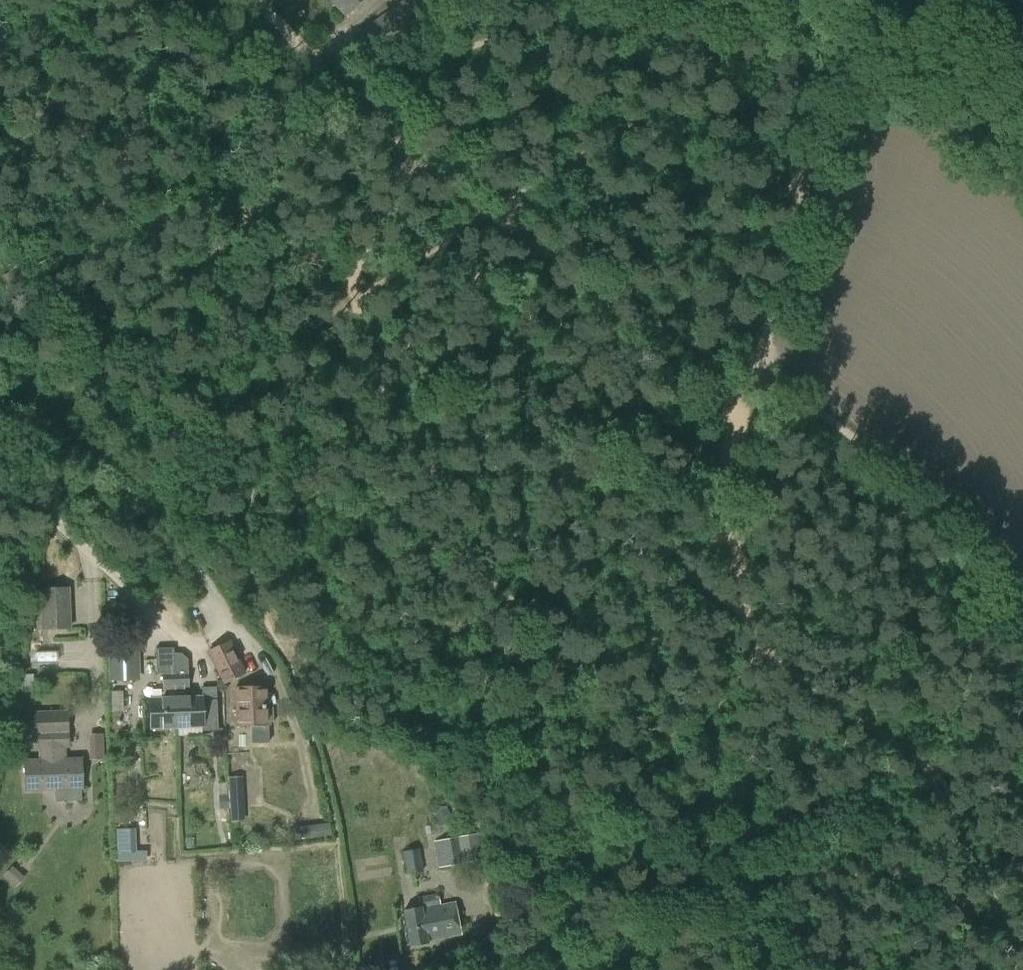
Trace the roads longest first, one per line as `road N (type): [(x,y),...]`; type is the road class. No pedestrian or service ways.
road 1 (track): [(1022,606),(987,557),(891,460),(561,259),(353,98)]
road 2 (track): [(349,282),(313,323),(295,361),(270,427),(255,513),(330,794),(352,969)]
road 3 (track): [(1022,110),(918,43),(838,35),(790,20),(595,19),(509,32),(353,98)]
road 4 (track): [(768,21),(502,219),(436,259),(349,282),(398,136)]
road 5 (track): [(748,370),(838,35)]
road 6 (track): [(353,98),(267,0)]
road 7 (track): [(1022,63),(918,0)]

